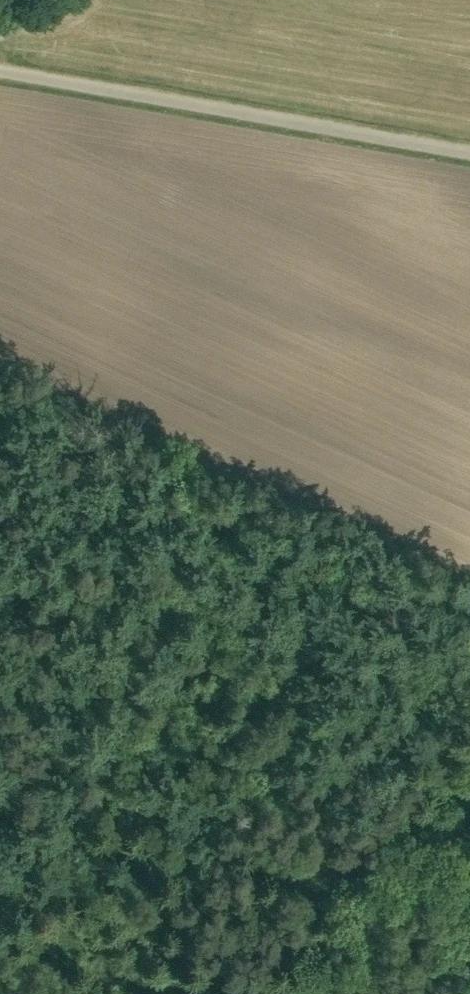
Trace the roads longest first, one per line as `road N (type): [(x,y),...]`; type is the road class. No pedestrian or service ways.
road 1 (unclassified): [(318,993),(469,805)]

